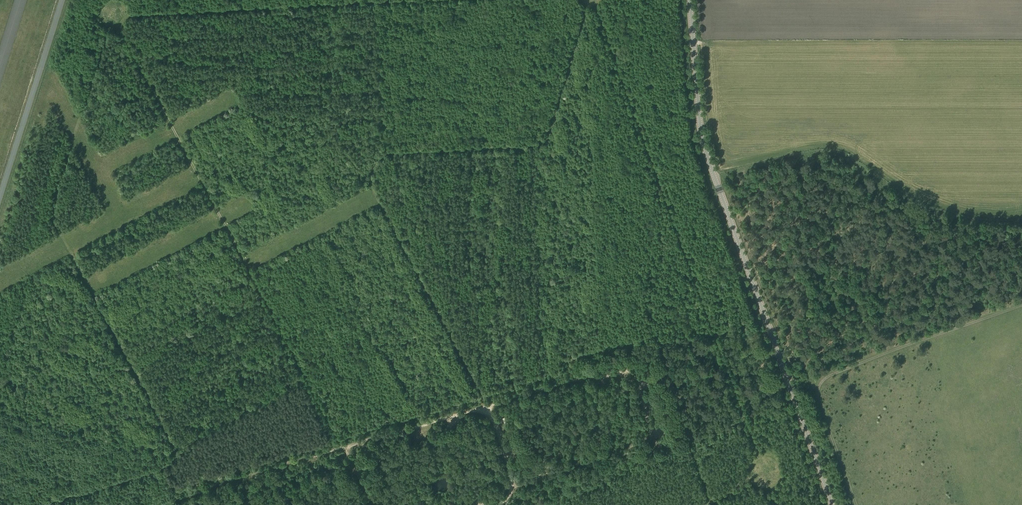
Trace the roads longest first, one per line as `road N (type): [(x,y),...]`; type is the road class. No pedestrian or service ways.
road 1 (secondary): [(833,504),(704,146),(690,0)]
road 2 (track): [(856,504),(819,406),(821,379),(1021,304)]

